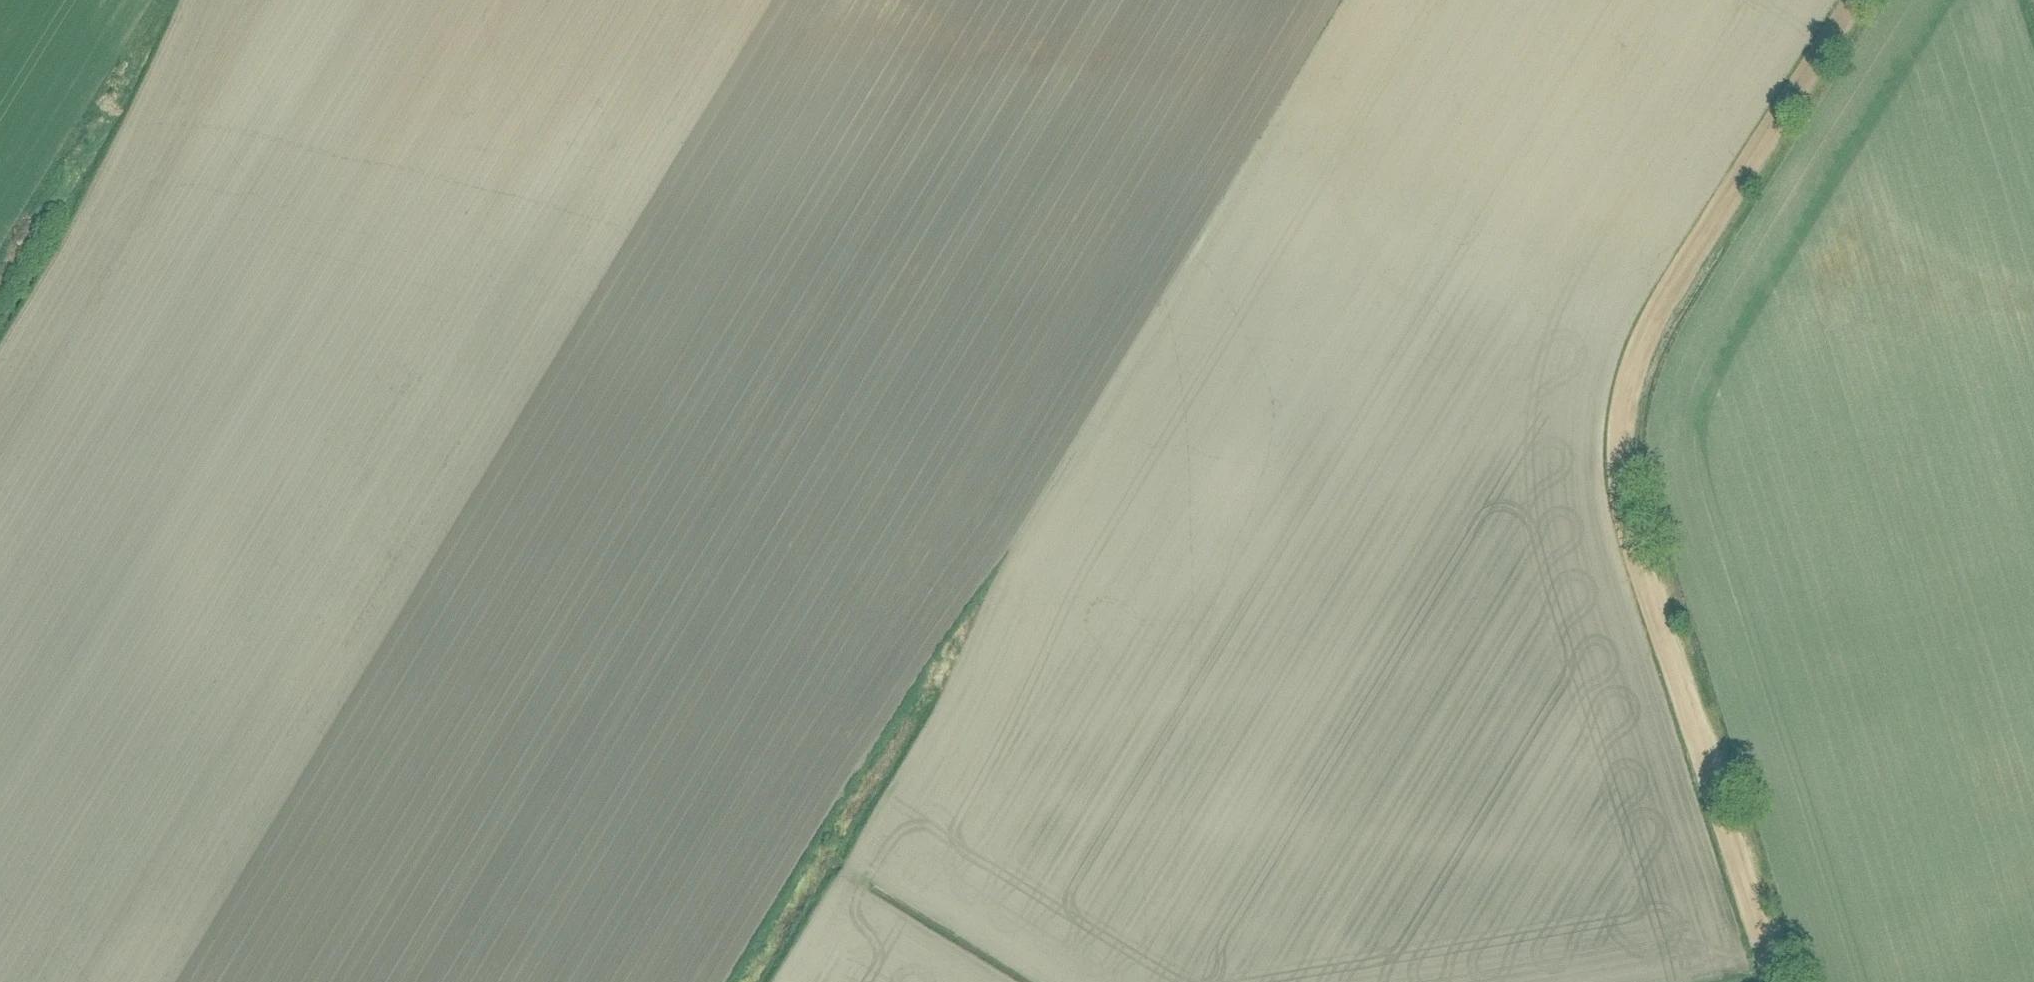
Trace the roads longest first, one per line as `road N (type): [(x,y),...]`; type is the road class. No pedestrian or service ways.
road 1 (track): [(1778,981),(1626,530),(1622,420),(1639,350),(1853,0)]

